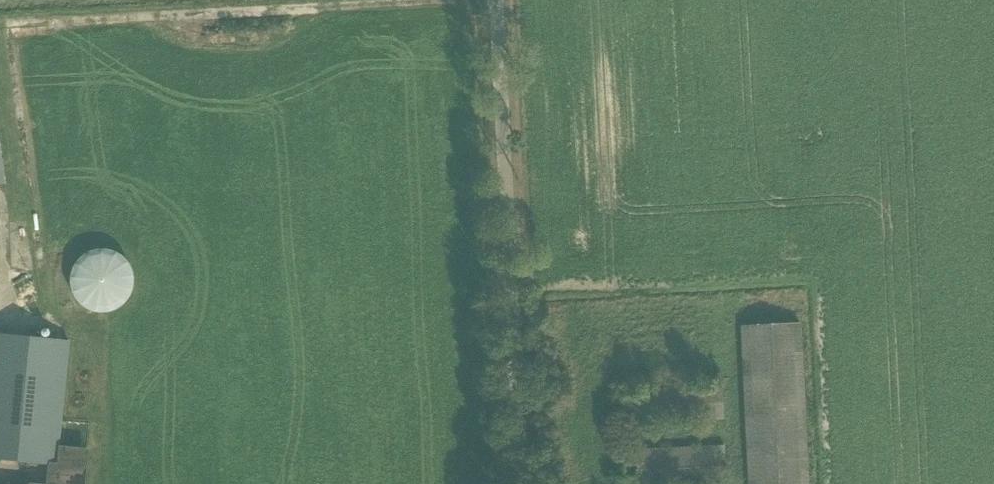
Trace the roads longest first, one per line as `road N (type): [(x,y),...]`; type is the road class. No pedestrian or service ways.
road 1 (tertiary): [(520,483),(495,0)]

